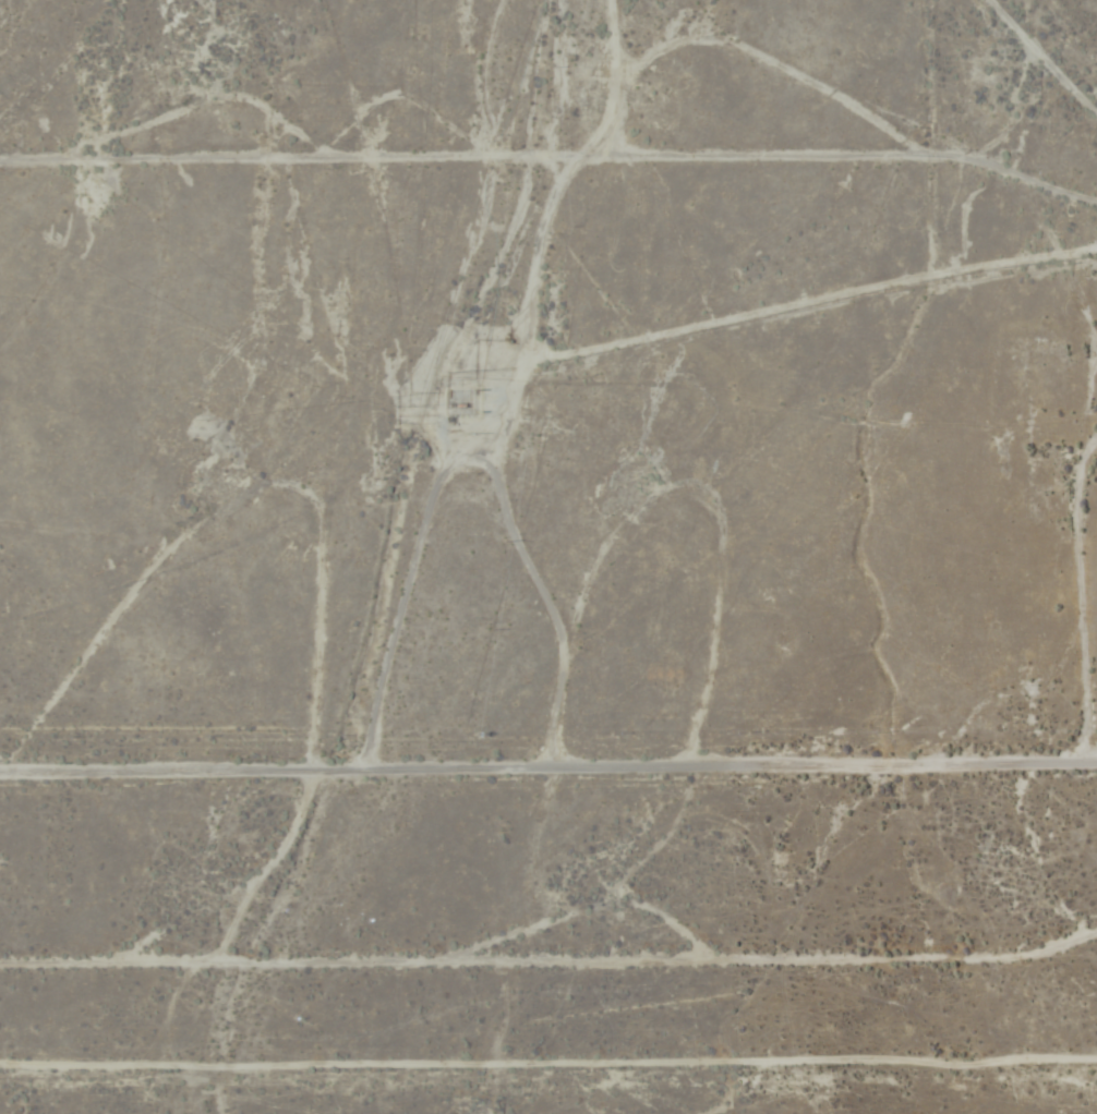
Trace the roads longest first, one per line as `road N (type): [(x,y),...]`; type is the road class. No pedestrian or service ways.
road 1 (track): [(0,805),(1096,797)]

